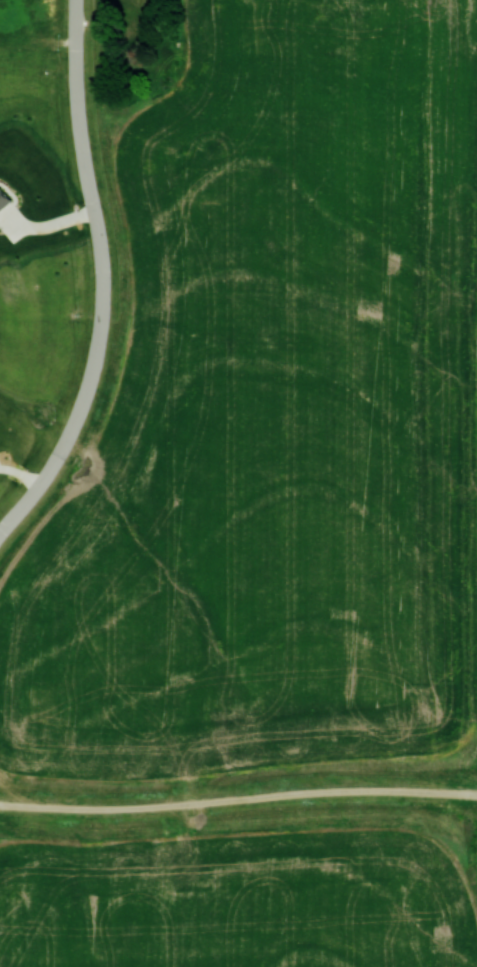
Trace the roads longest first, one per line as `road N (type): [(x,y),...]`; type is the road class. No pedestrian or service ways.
road 1 (residential): [(0,804),(102,812),(263,793),(476,793)]
road 2 (residential): [(76,84),(100,246),(93,372),(67,440),(0,532)]

